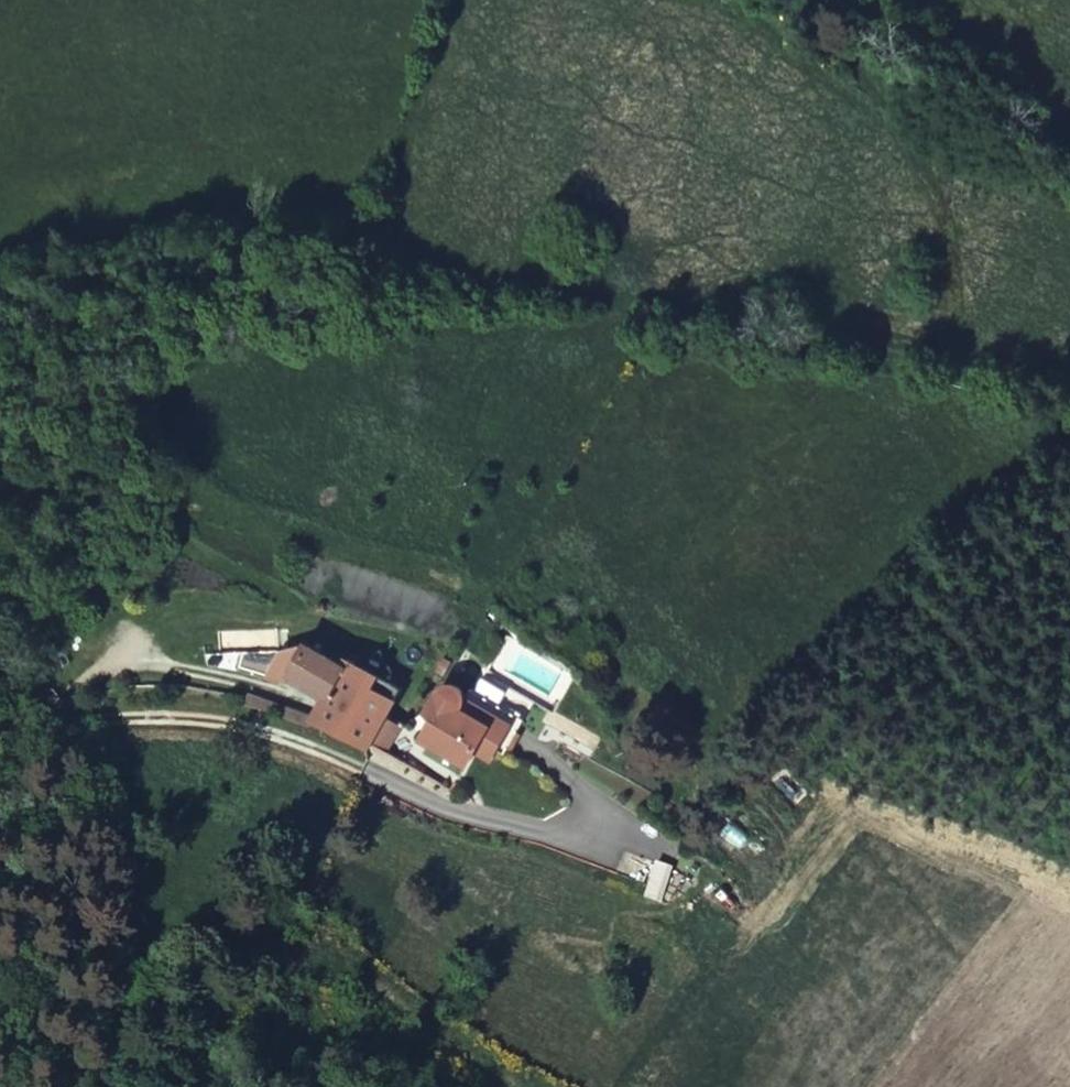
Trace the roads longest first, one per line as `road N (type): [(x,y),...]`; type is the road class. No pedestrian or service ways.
road 1 (unclassified): [(0,736),(45,720),(197,715),(266,728),(363,764)]
road 2 (track): [(819,0),(960,80),(1069,181)]

